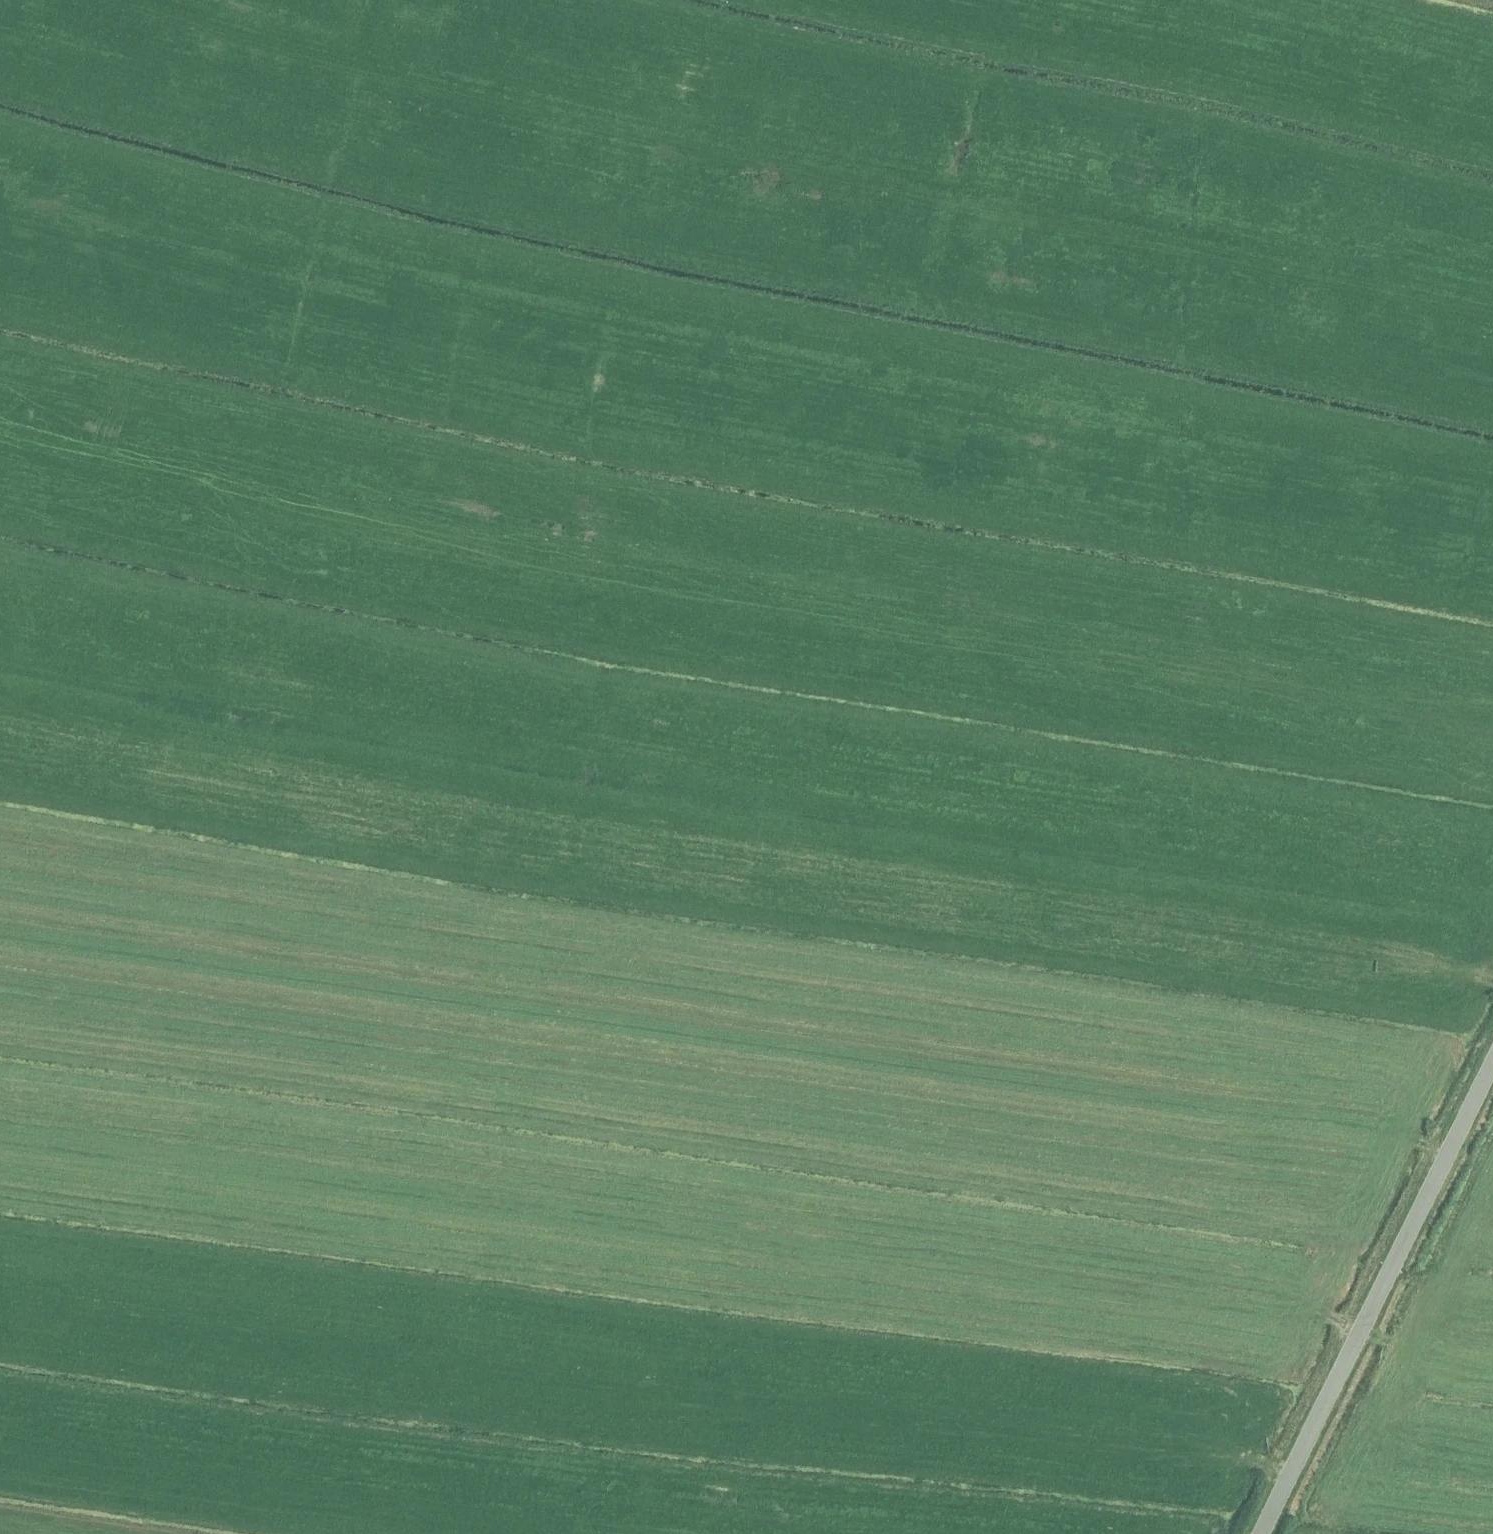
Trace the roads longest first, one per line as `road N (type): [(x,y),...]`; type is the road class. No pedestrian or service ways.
road 1 (unclassified): [(1259,1533),(1492,1081)]

